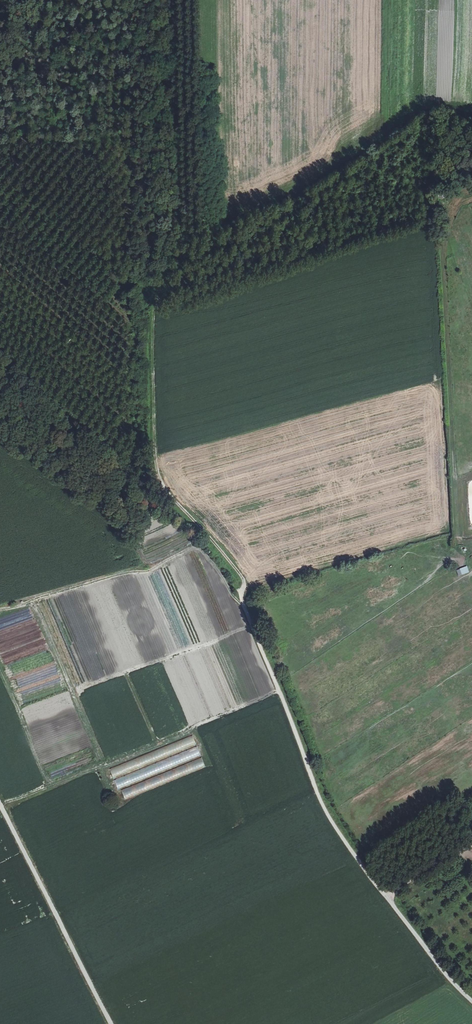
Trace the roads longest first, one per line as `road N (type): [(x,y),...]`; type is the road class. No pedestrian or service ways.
road 1 (track): [(153,300),(152,442),(163,486),(241,574),(240,595),(335,829),(471,1001)]
road 2 (track): [(109,1023),(0,805)]

